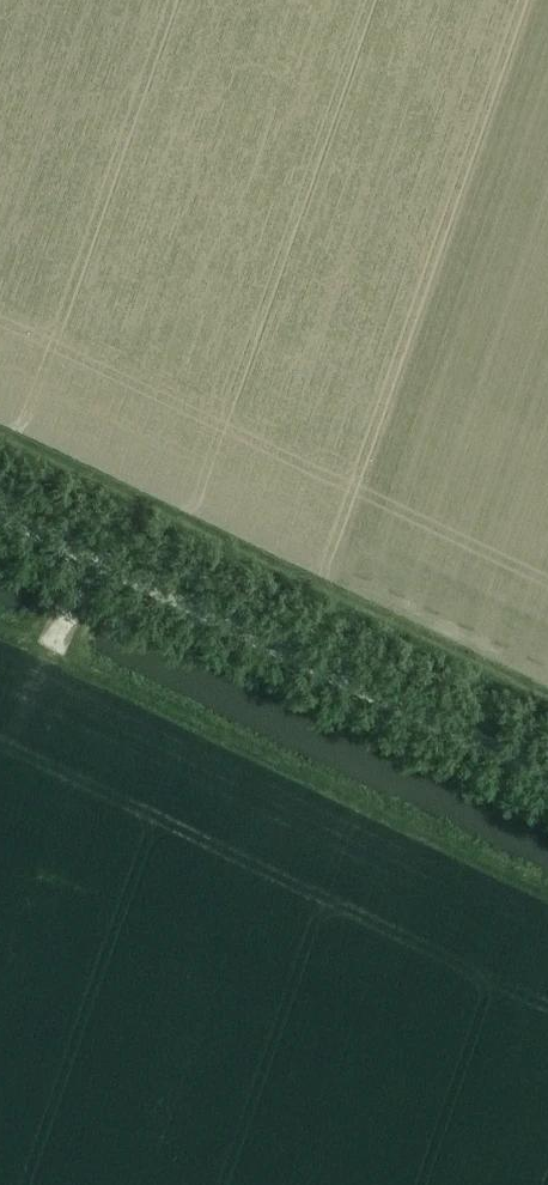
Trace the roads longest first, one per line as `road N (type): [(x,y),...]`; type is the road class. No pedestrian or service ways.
road 1 (track): [(547,703),(0,440)]
road 2 (unclassified): [(547,774),(0,511)]
road 3 (track): [(0,631),(547,894)]

